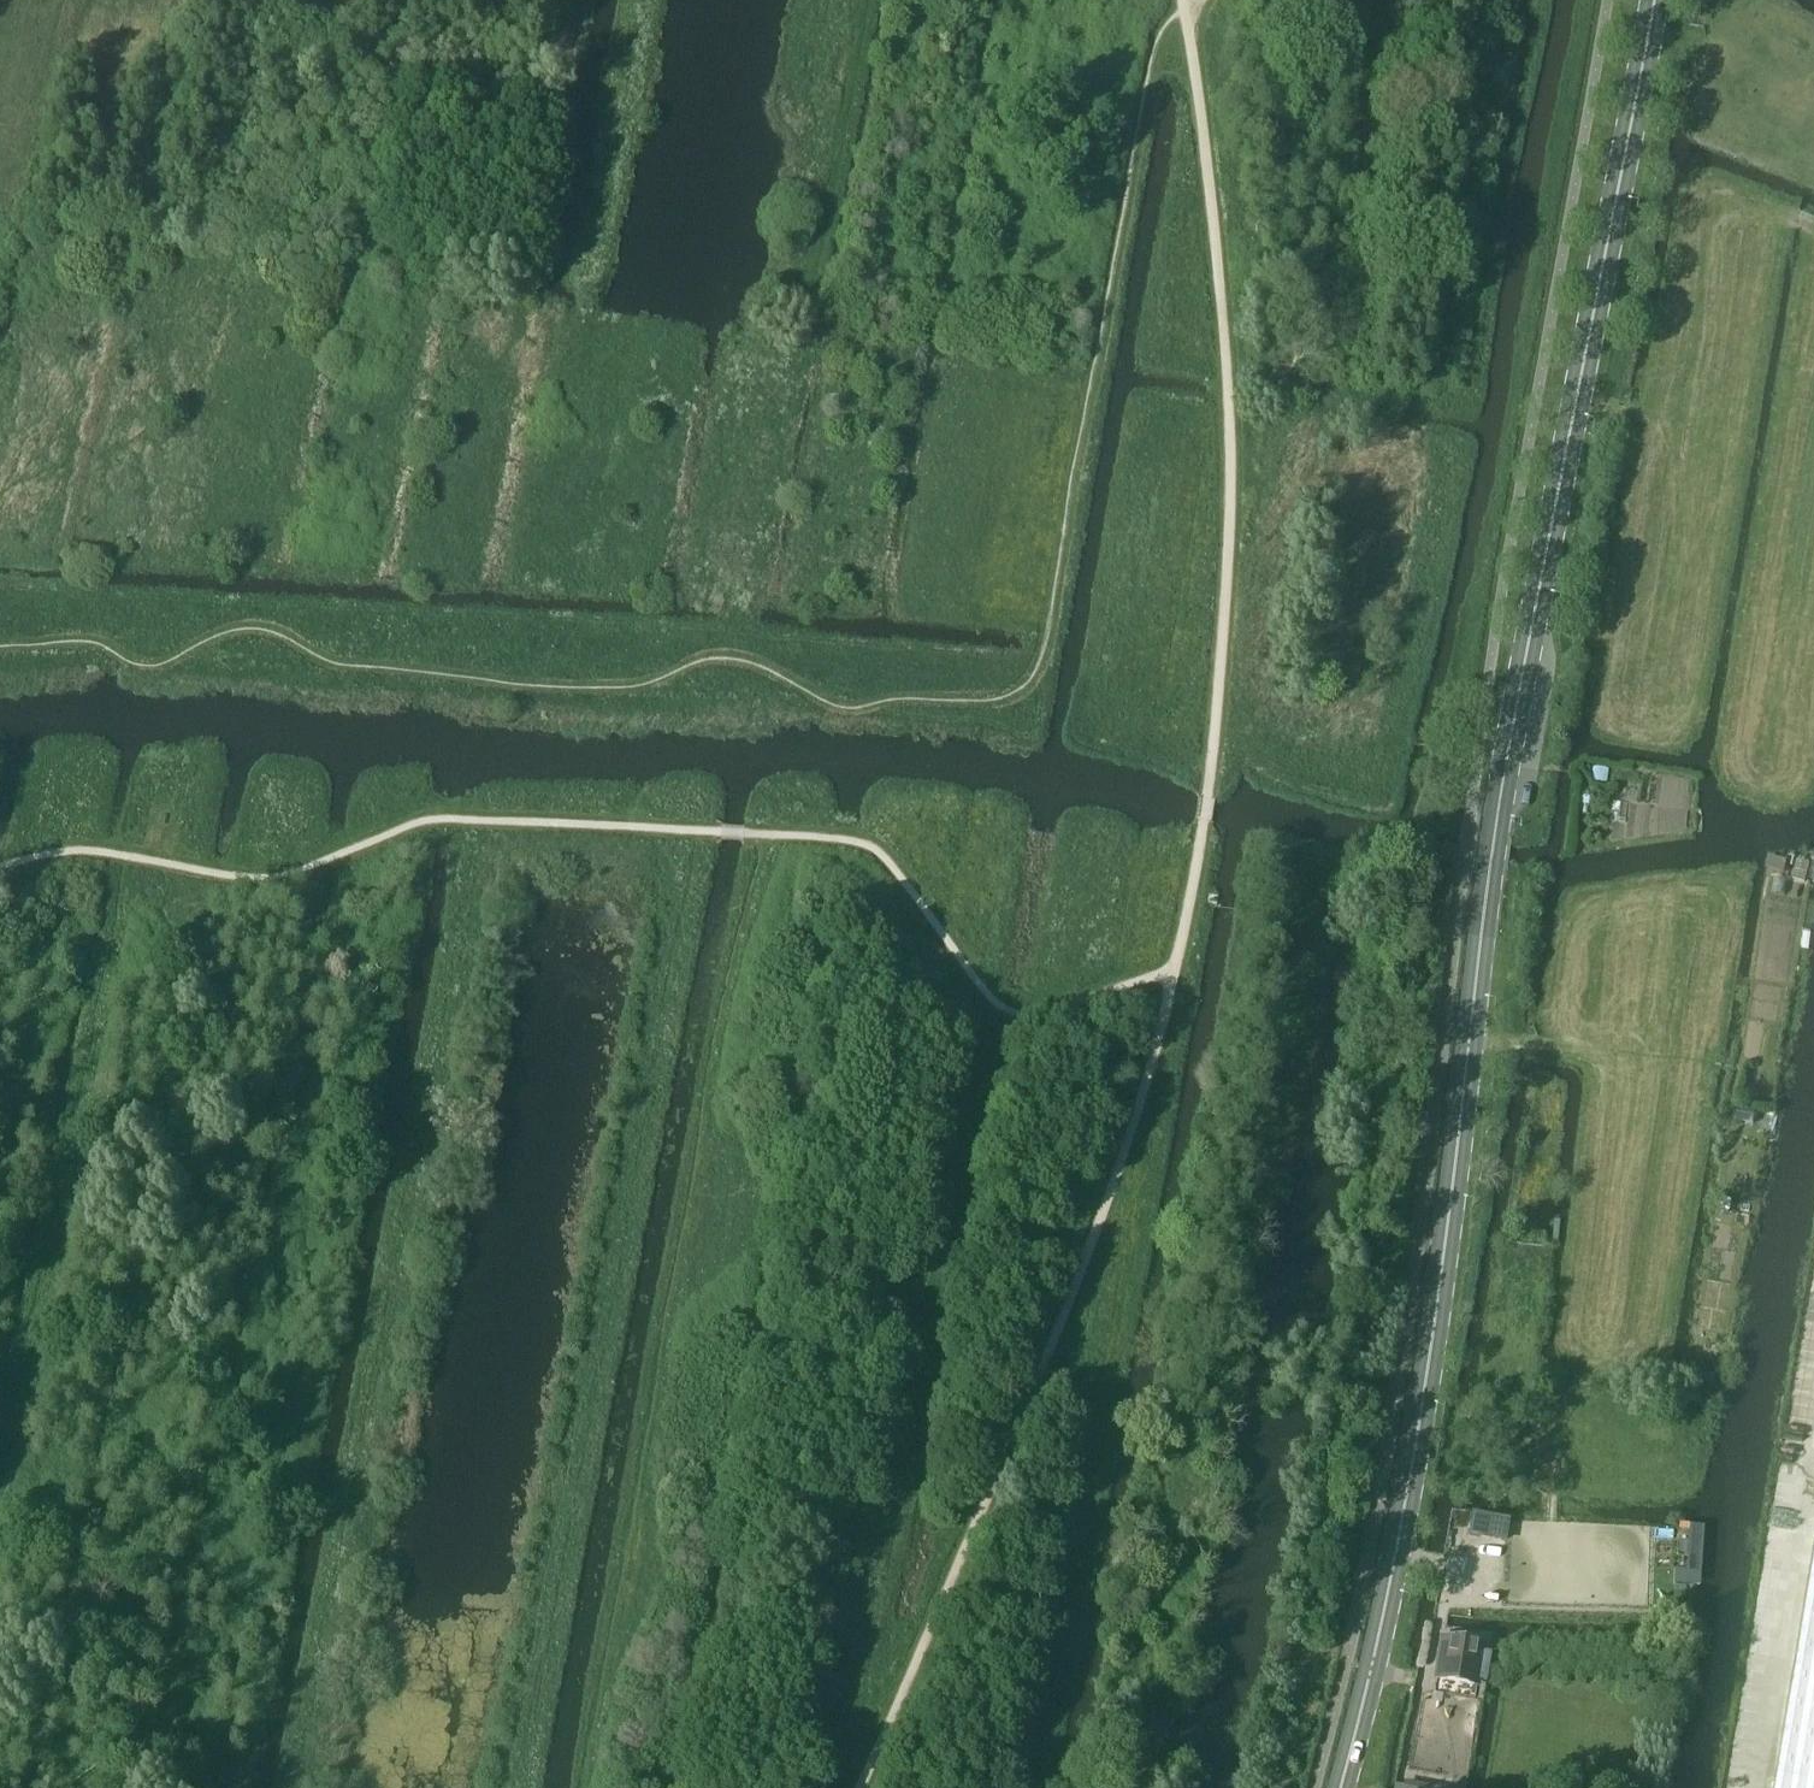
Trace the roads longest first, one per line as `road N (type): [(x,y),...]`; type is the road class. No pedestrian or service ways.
road 1 (secondary): [(1339,1787),(1387,1599),(1414,1446),(1495,833),(1654,0)]

